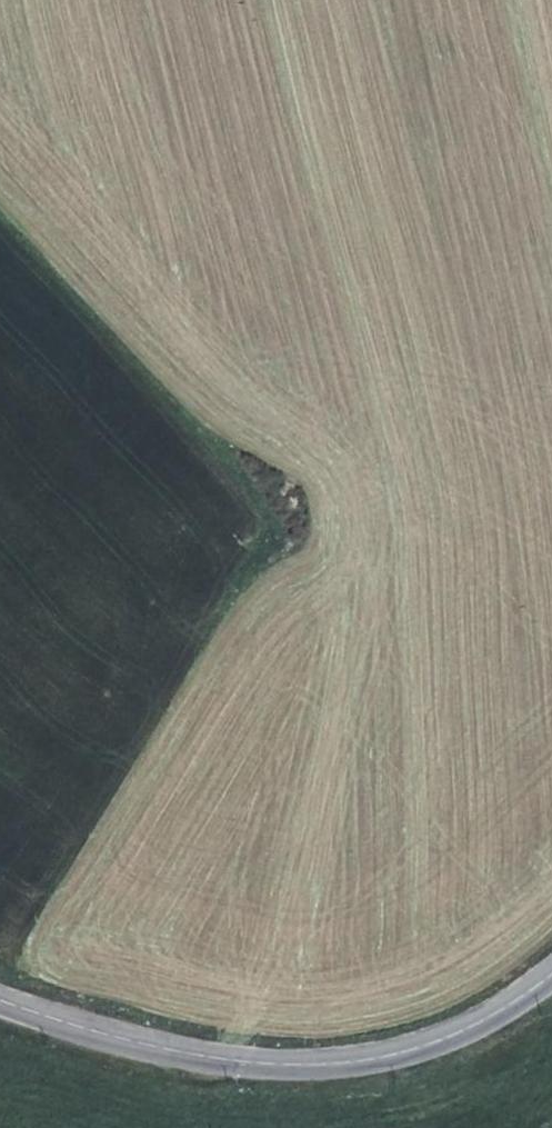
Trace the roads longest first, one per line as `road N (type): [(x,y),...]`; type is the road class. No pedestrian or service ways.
road 1 (secondary): [(551,973),(529,994),(452,1035),(375,1057),(276,1067),(139,1044),(0,1002)]

